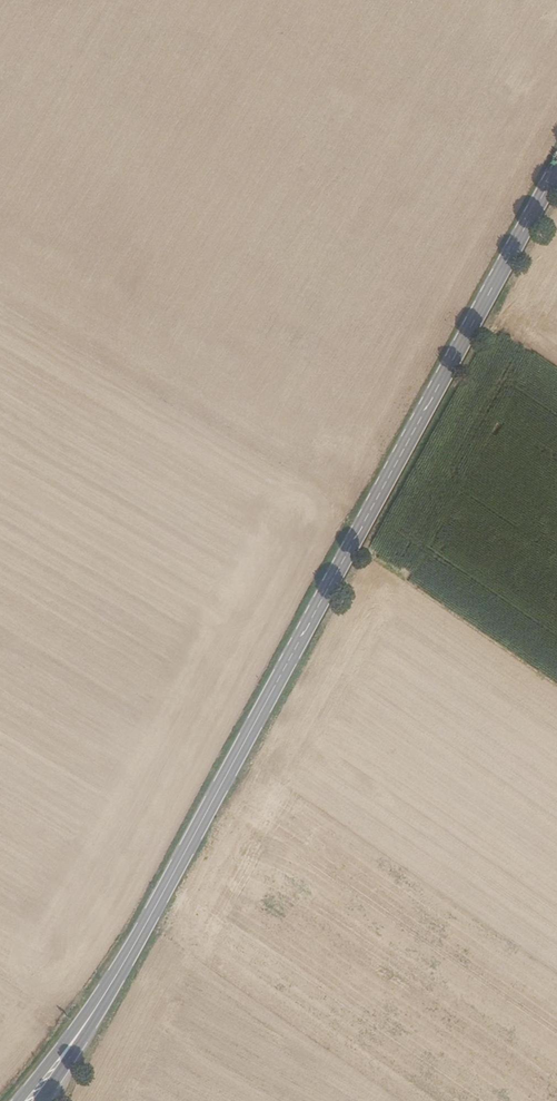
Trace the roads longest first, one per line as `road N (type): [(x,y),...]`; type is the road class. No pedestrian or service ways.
road 1 (primary): [(556,169),(101,1002)]
road 2 (primary): [(101,1002),(19,1100)]

